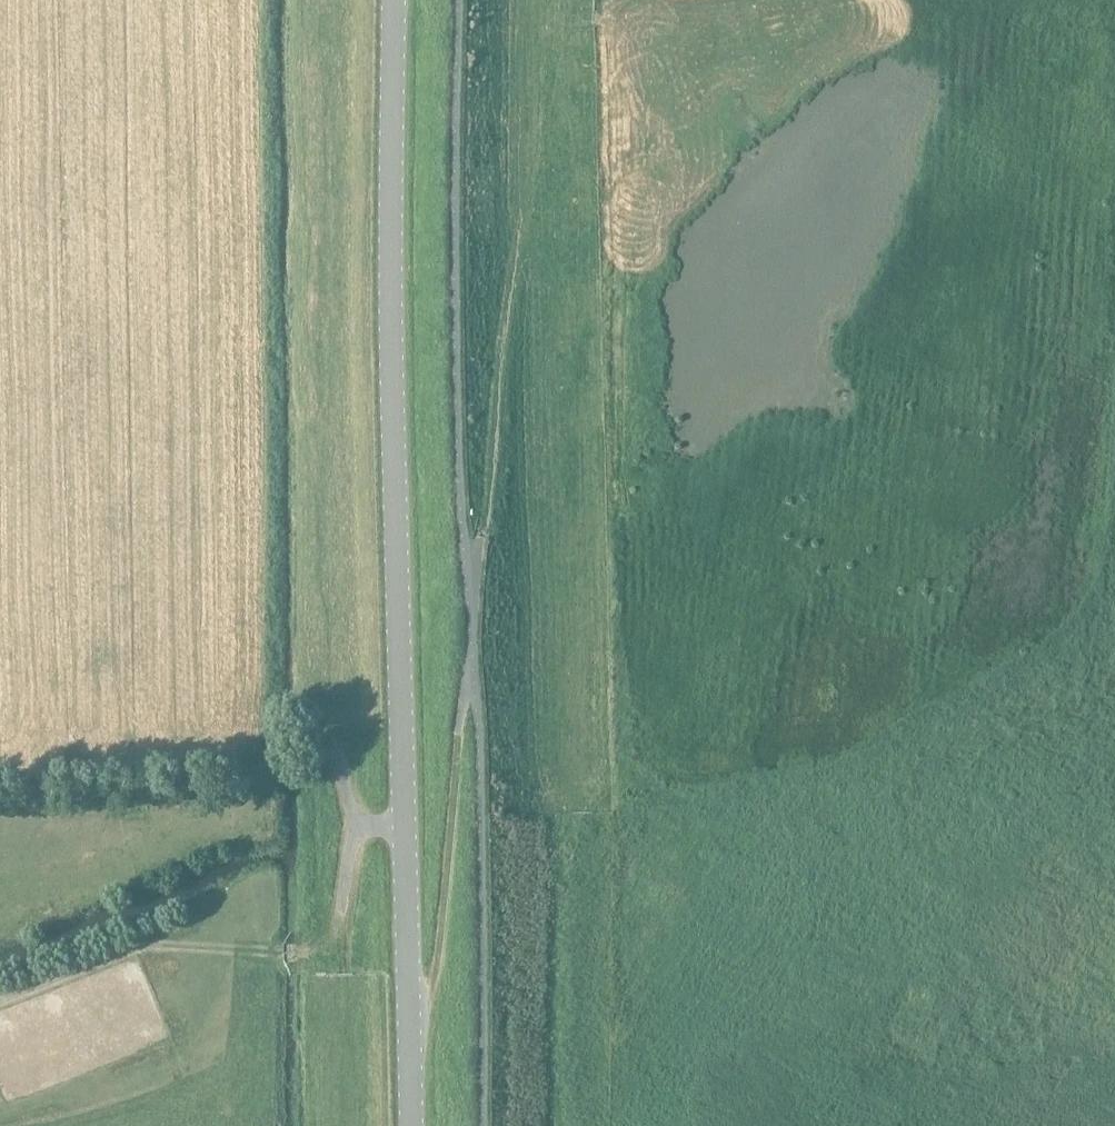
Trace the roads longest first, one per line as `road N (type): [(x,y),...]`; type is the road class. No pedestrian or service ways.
road 1 (tertiary): [(408,1125),(389,374),(392,0)]

